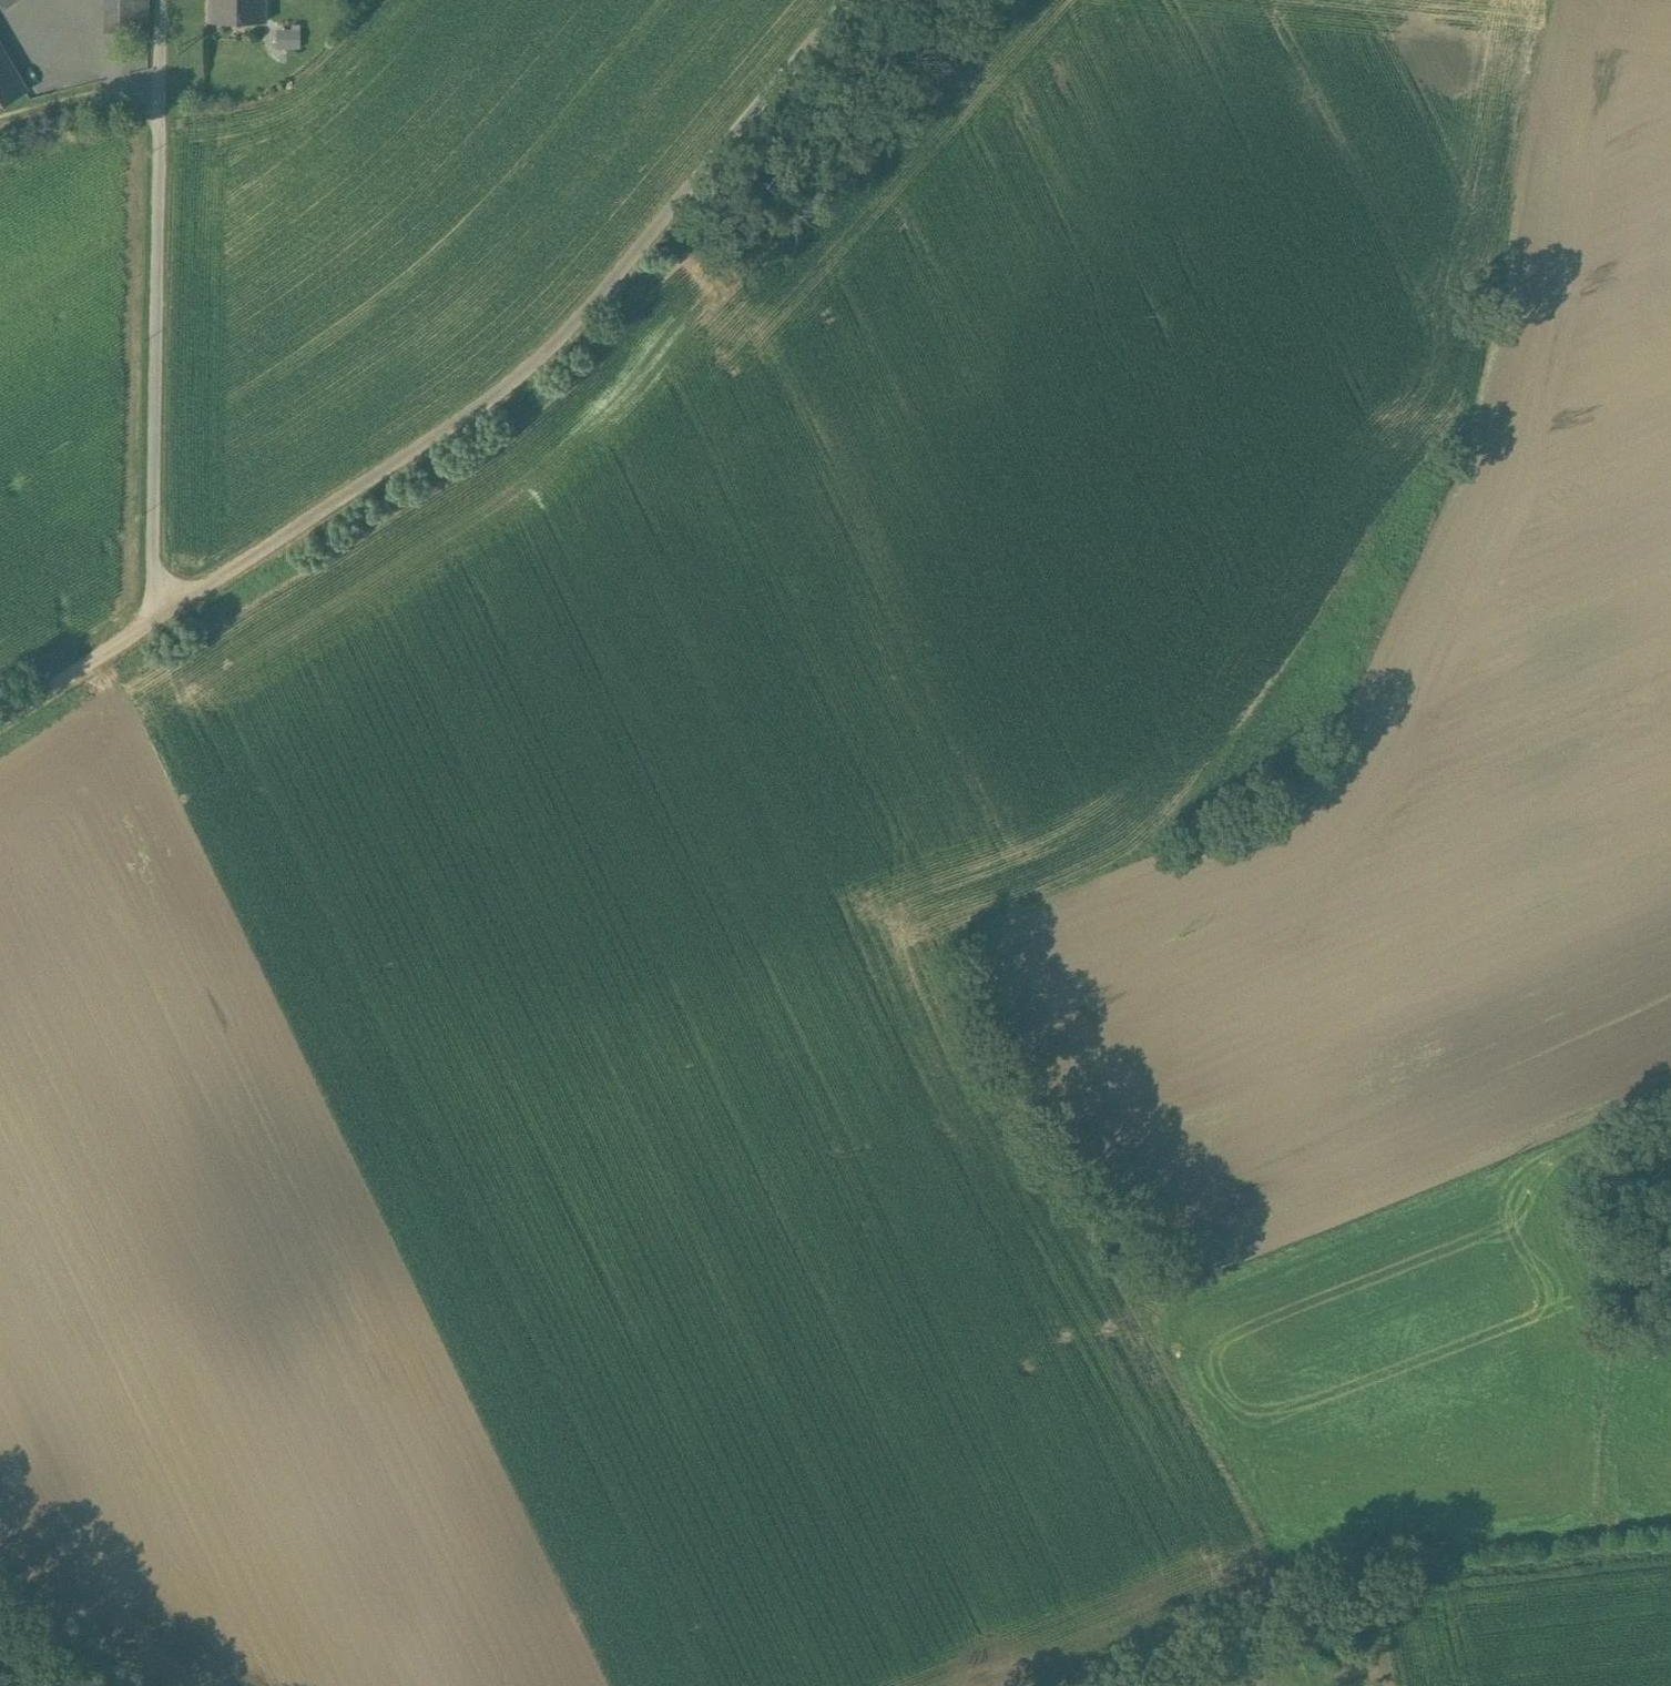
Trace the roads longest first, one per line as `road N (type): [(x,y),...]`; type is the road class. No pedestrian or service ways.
road 1 (unclassified): [(169,606),(520,374),(563,334),(843,0)]
road 2 (unclassified): [(169,606),(150,563),(160,0)]
road 3 (unclassified): [(0,719),(169,606)]
road 4 (track): [(1539,1164),(1670,1102)]

